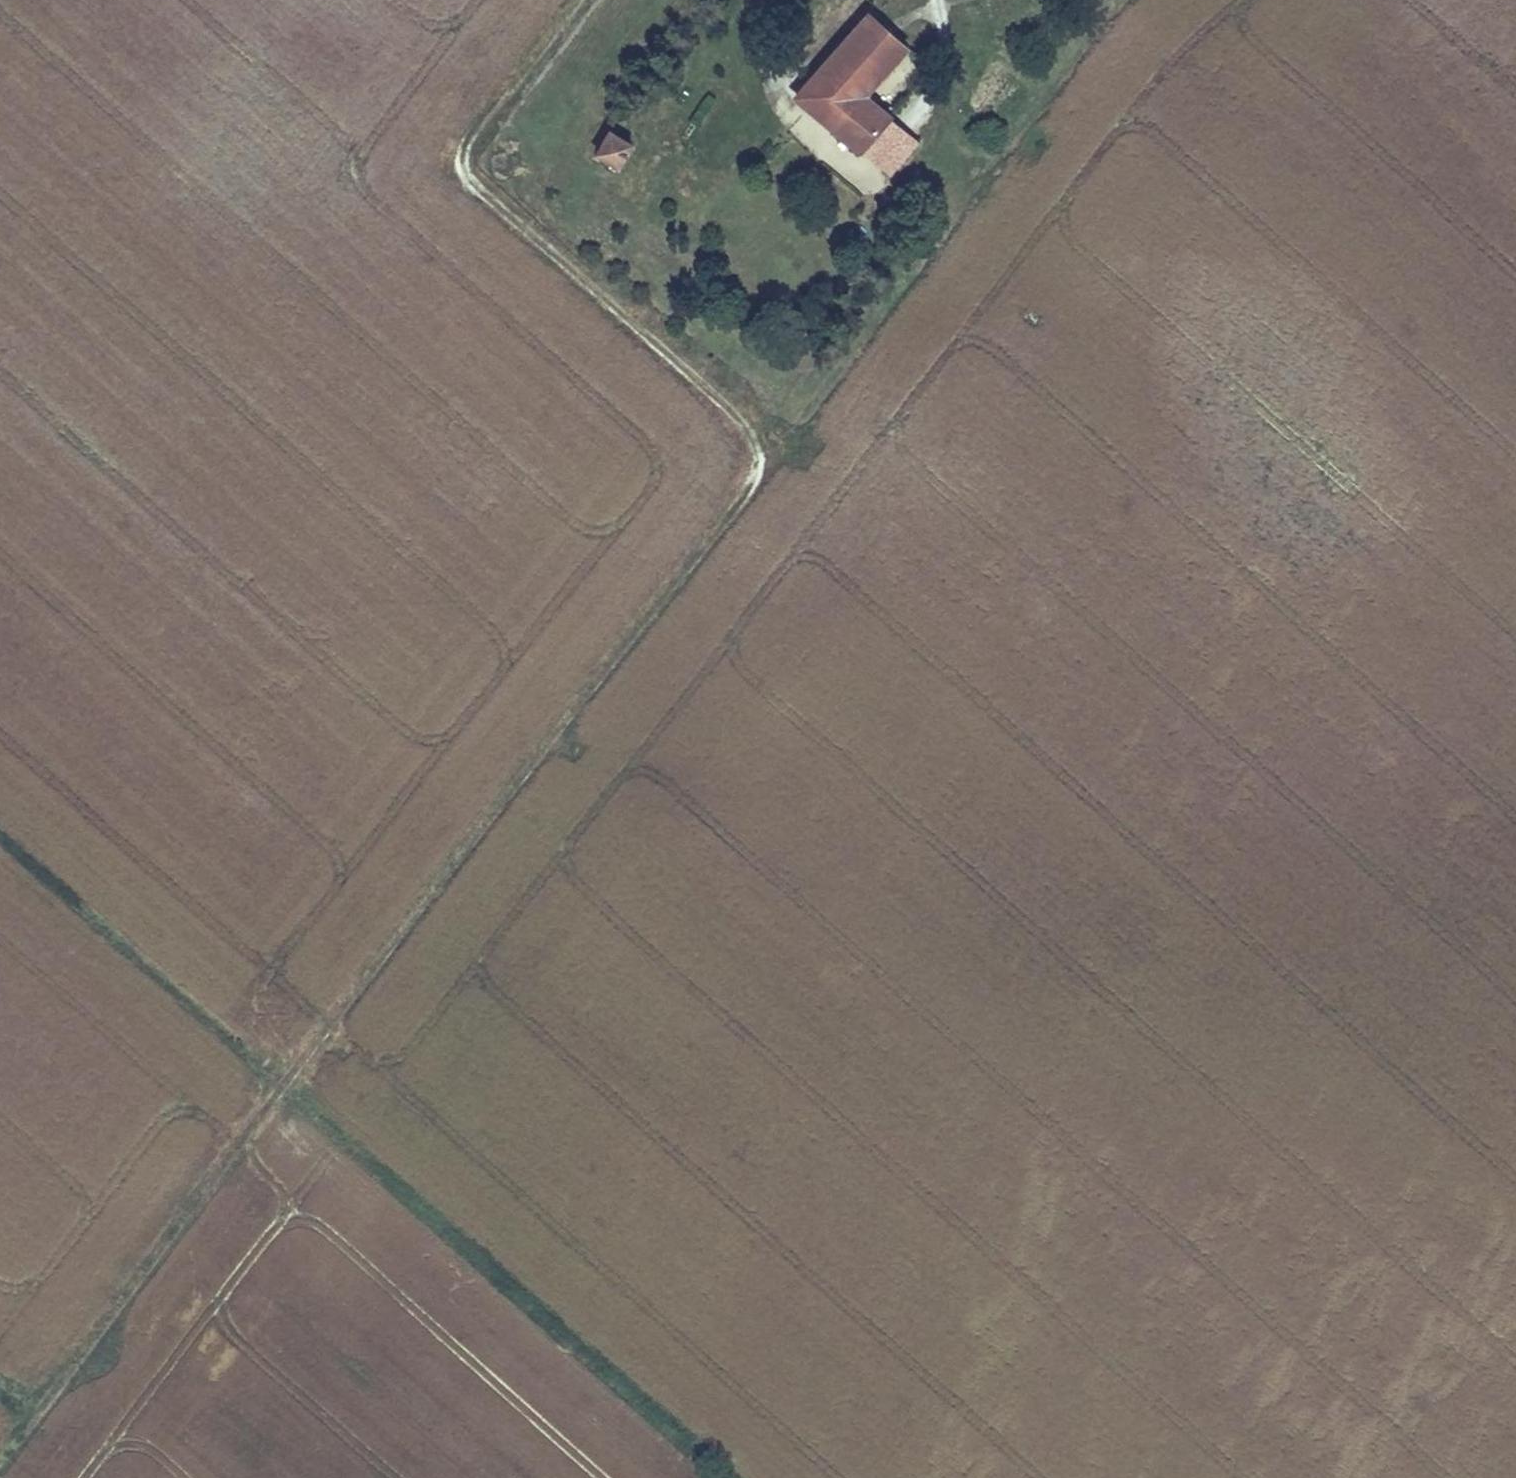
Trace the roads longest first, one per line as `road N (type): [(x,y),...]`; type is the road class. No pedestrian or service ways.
road 1 (track): [(29,1416),(754,472),(760,448),(750,422),(458,160),(575,0)]

